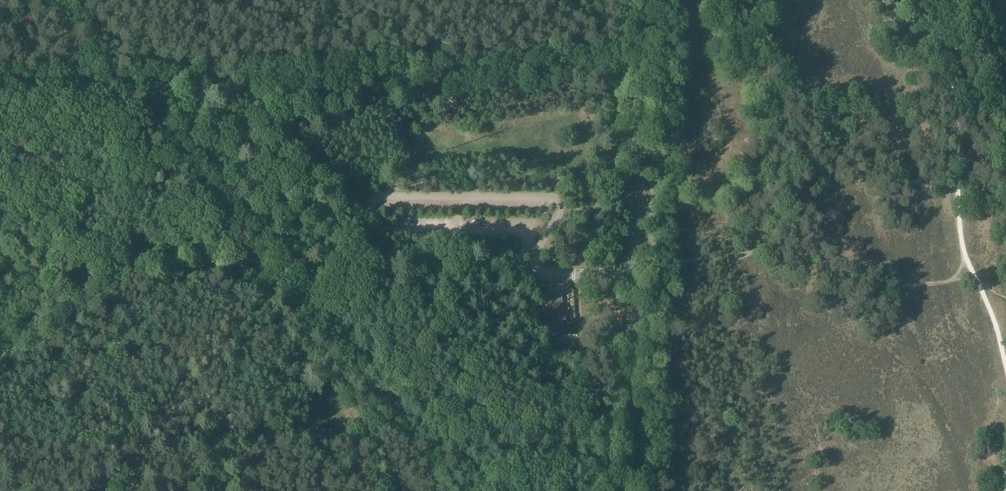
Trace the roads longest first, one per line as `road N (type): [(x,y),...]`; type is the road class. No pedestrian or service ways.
road 1 (track): [(443,490),(412,433),(58,0)]
road 2 (track): [(519,275),(369,284),(179,256),(116,272),(0,348)]
road 3 (unclassified): [(634,275),(647,0)]
road 4 (unclassified): [(628,490),(634,275)]

